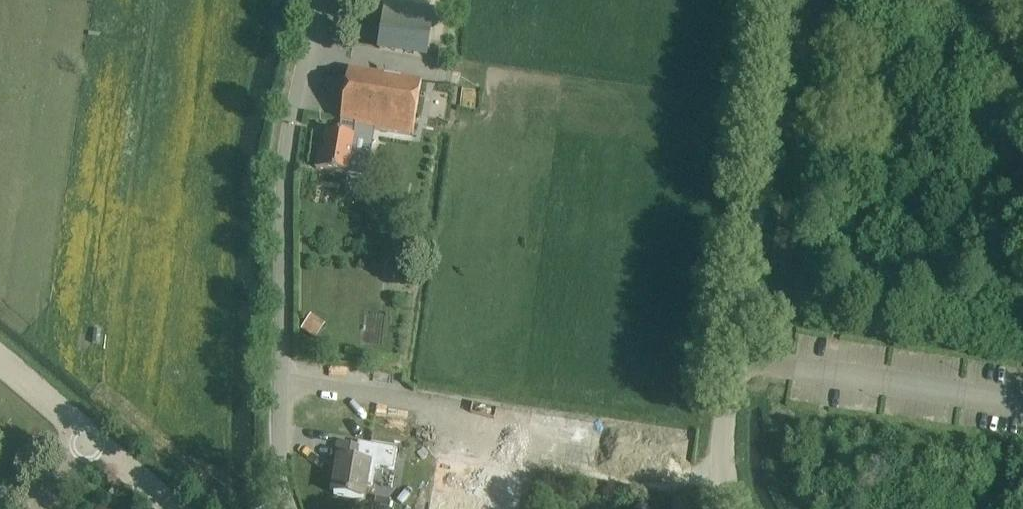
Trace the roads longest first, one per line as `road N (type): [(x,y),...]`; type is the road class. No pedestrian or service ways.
road 1 (unclassified): [(290,508),(279,426),(285,173),(318,0)]
road 2 (tertiary): [(733,356),(787,0)]
road 3 (unclassified): [(733,356),(1022,403)]
road 4 (tertiary): [(737,508),(721,479),(733,356)]

